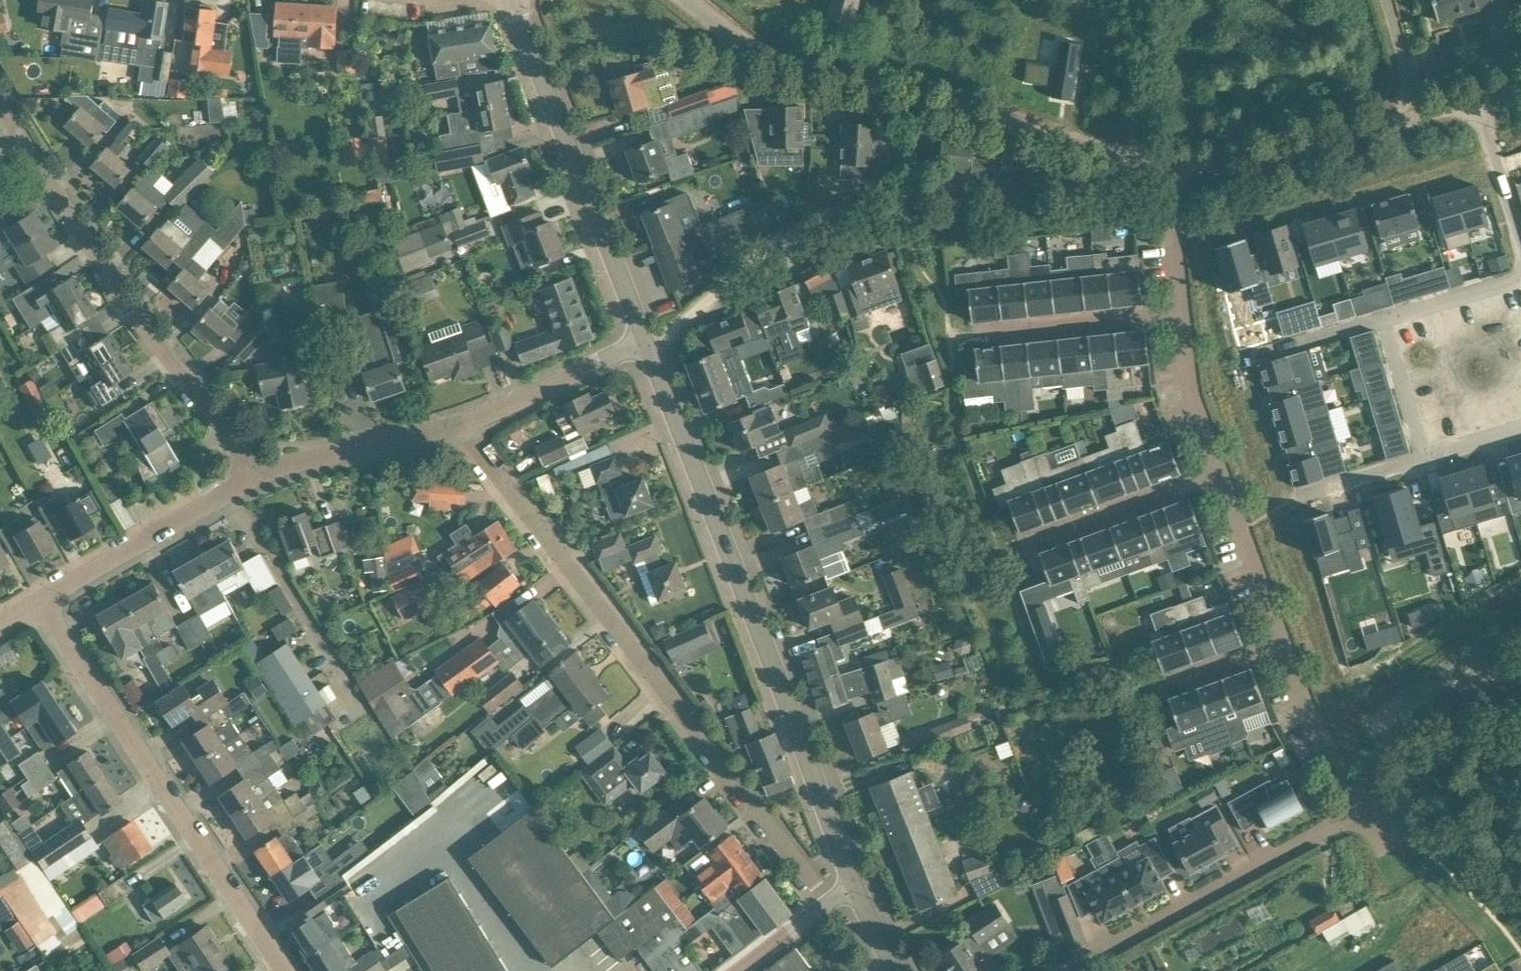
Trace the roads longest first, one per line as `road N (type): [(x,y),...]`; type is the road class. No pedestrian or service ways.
road 1 (residential): [(831,904),(486,458),(471,424)]
road 2 (tertiary): [(857,887),(646,340)]
road 3 (unclassified): [(1171,164),(823,68),(765,46),(690,0)]
road 4 (residential): [(284,970),(41,601)]
road 5 (residential): [(252,476),(23,144)]
road 6 (tertiary): [(646,340),(512,0)]
road 7 (residential): [(1363,810),(1061,970)]
road 8 (unknown): [(1383,320),(1245,358),(1244,380),(1281,485),(1290,495),(1302,492)]
road 9 (residential): [(1423,454),(1383,320),(1520,280)]
road 10 (track): [(646,340),(681,322),(783,238),(867,200)]
road 11 (unclassified): [(1416,119),(1241,159),(1171,164)]
road 12 (residential): [(41,601),(252,476)]
road 13 (residential): [(252,476),(471,424)]
road 14 (residential): [(1220,477),(1024,549)]
road 15 (residential): [(1178,316),(975,335)]
road 16 (residential): [(471,424),(646,340)]
road 17 (residential): [(1280,642),(1363,810)]
road 18 (residential): [(1220,477),(1280,642)]
road 19 (residential): [(1178,316),(1189,382),(1220,477)]
road 20 (residential): [(1171,164),(1178,316)]
road 21 (residential): [(1480,100),(1520,232)]
road 22 (residential): [(1423,454),(1302,492)]
road 23 (unclassified): [(1416,119),(1381,0)]

